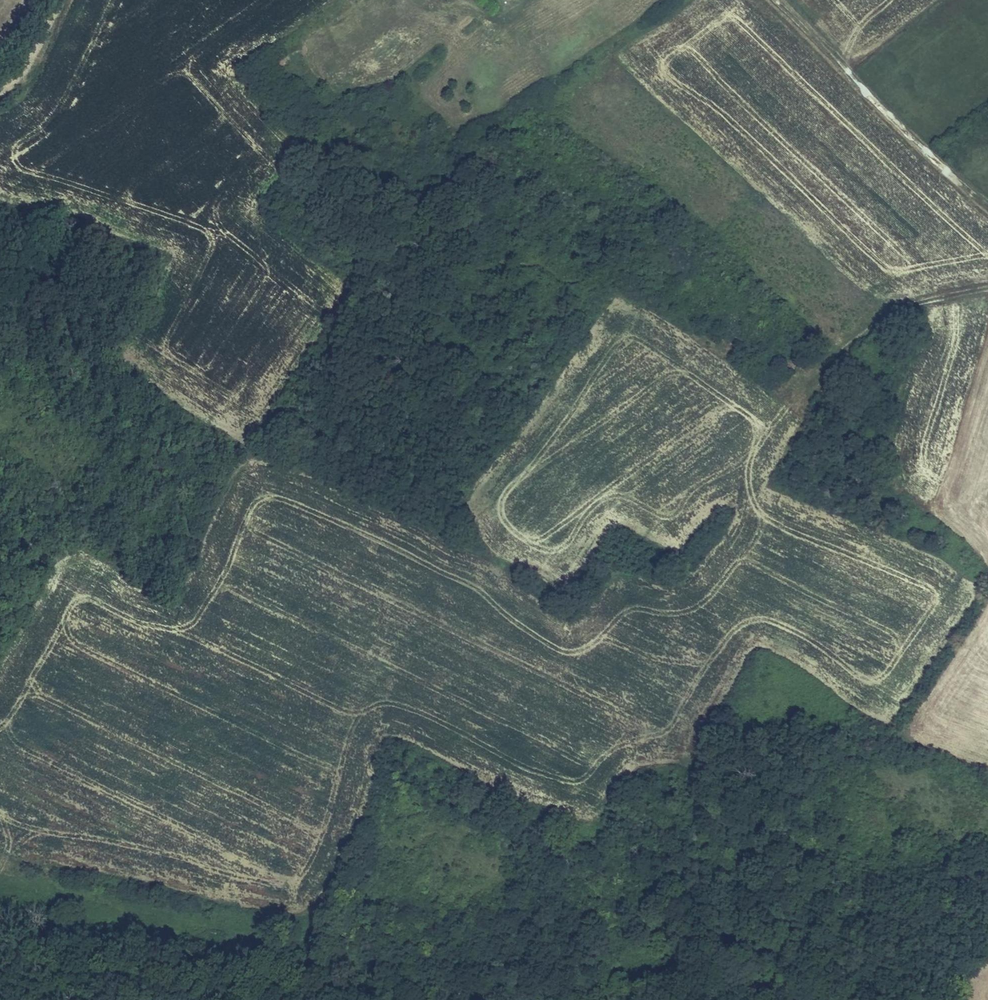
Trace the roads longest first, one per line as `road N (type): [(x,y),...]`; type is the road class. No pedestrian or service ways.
road 1 (track): [(987,204),(778,0)]
road 2 (track): [(811,395),(854,342),(889,315),(987,288)]

